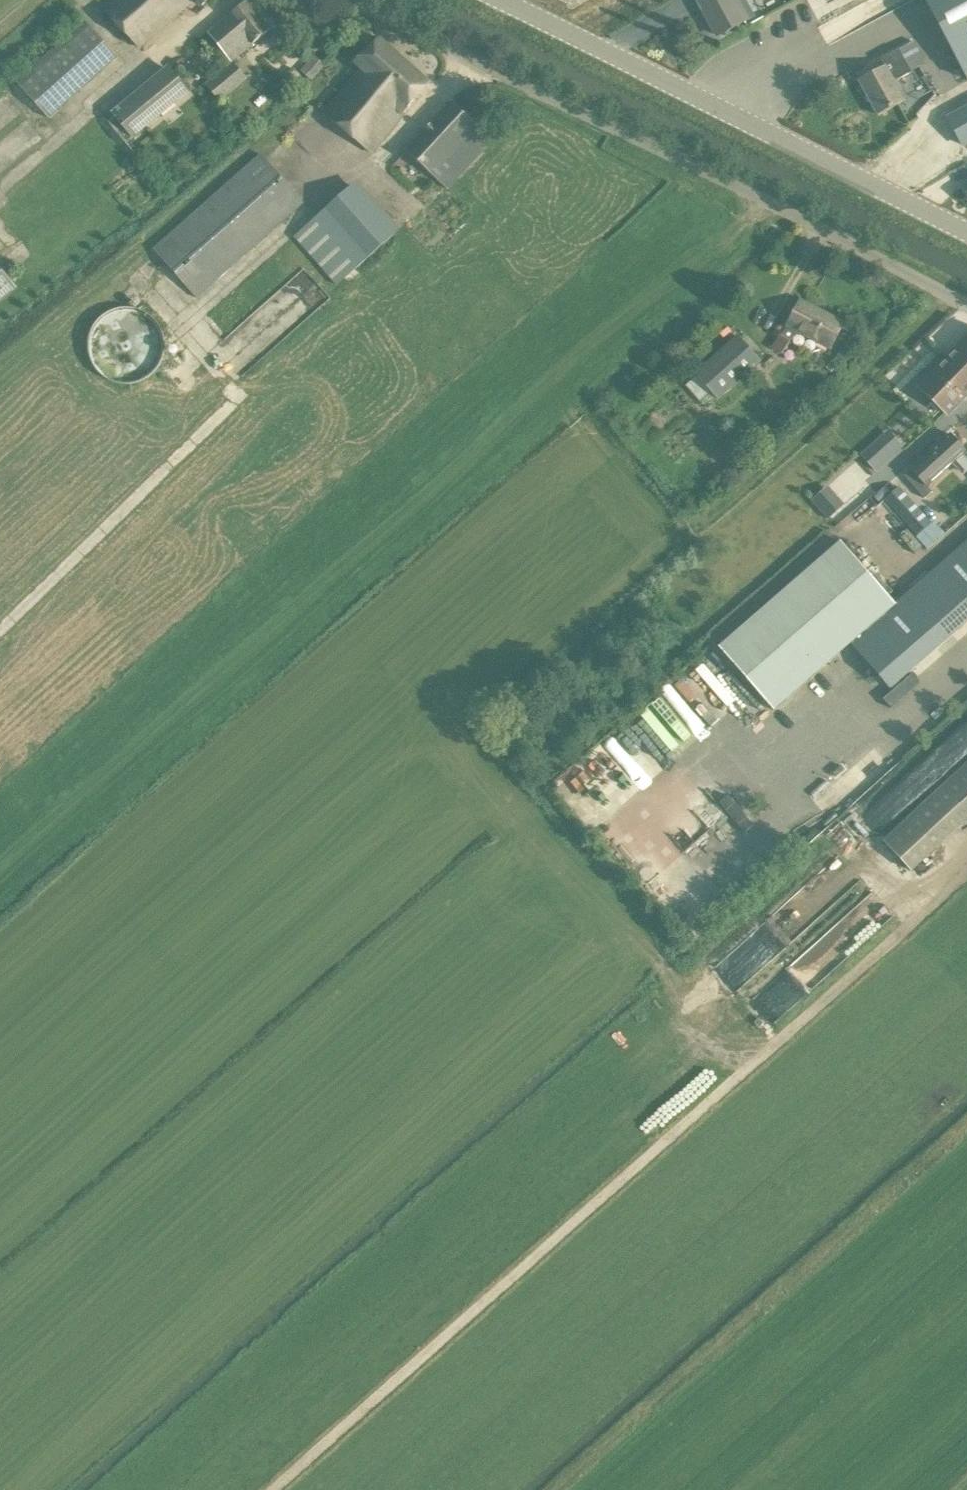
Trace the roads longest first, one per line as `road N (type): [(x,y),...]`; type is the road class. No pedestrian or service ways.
road 1 (unclassified): [(966,299),(348,0)]
road 2 (tertiary): [(966,237),(482,0)]

